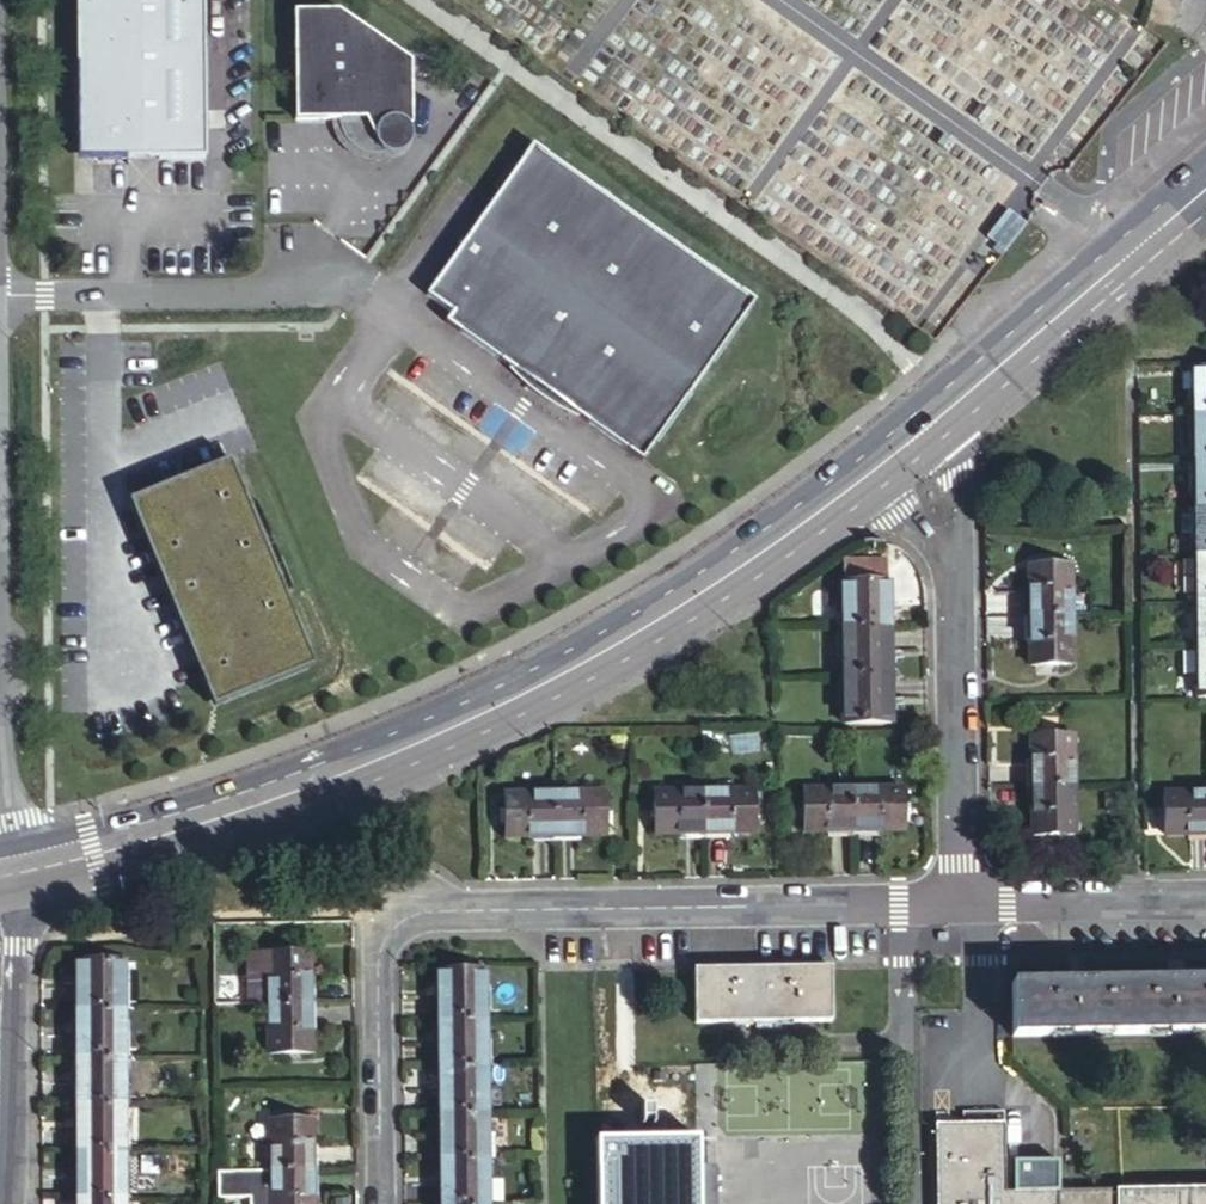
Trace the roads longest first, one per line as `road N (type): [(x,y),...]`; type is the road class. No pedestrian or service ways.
road 1 (tertiary): [(951,407),(732,573),(575,667),(413,750),(97,856),(2,878)]
road 2 (residential): [(379,1203),(378,944),(404,912),(959,901)]
road 3 (residential): [(959,901),(951,407)]
road 4 (unclassified): [(0,296),(355,291)]
road 5 (tertiary): [(1205,189),(951,407)]
road 6 (tertiary): [(0,1177),(2,878)]
road 7 (residential): [(959,901),(1205,896)]

